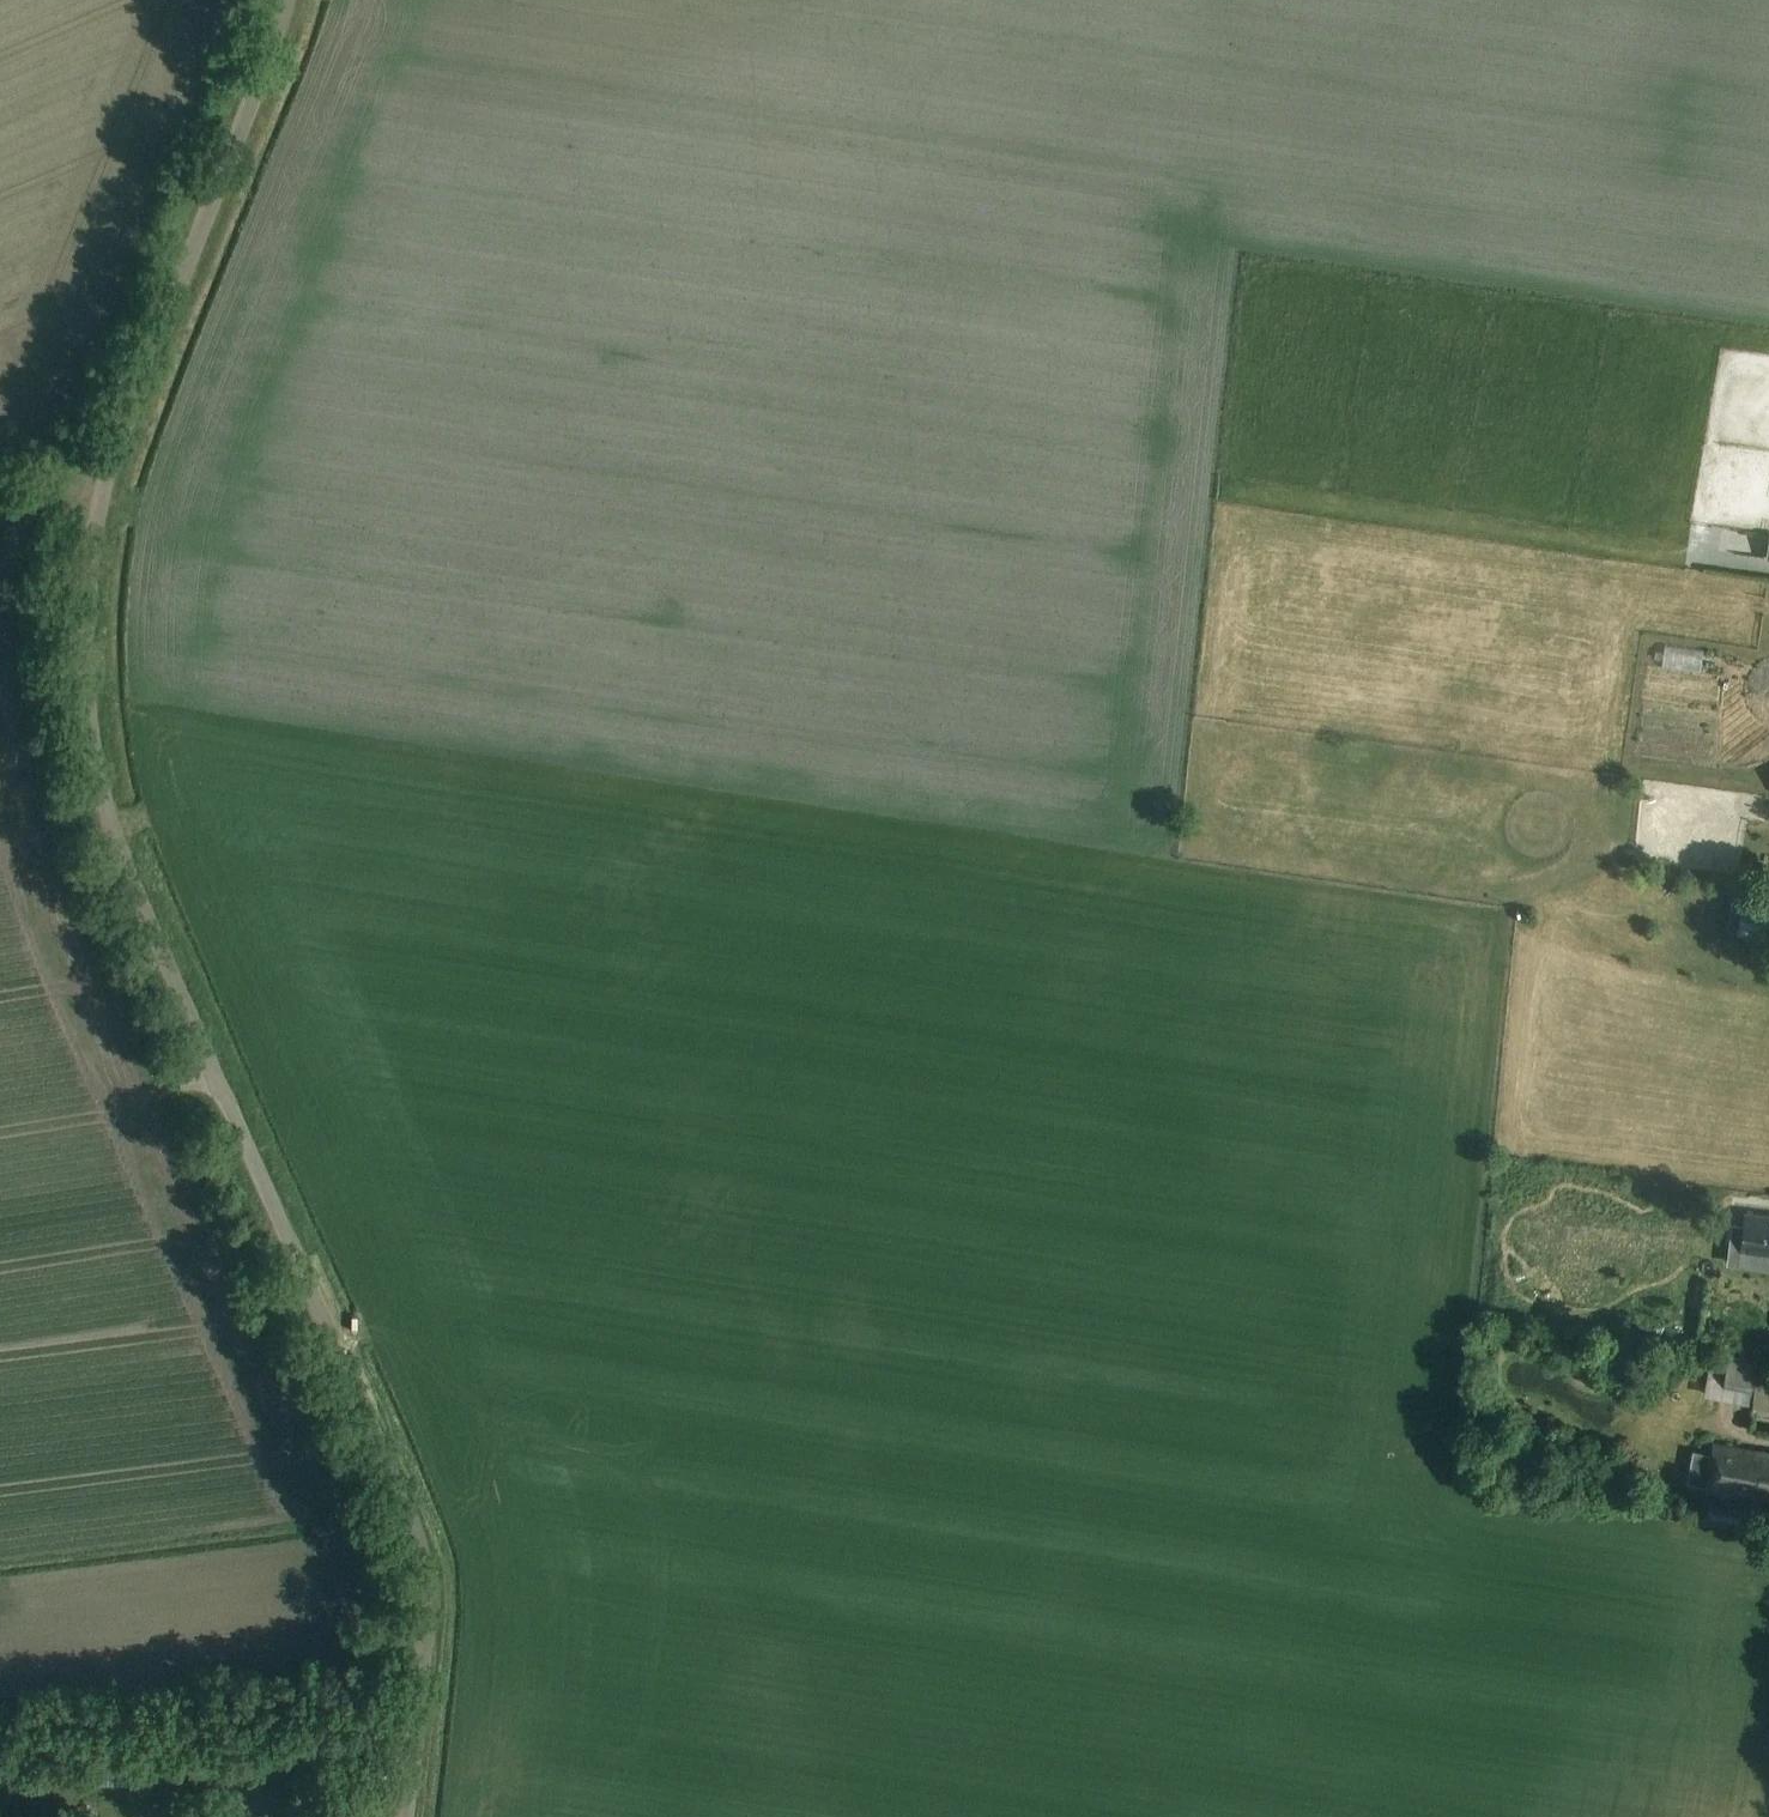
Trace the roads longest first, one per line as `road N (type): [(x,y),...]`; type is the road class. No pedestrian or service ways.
road 1 (unclassified): [(406,1816),(428,1613),(421,1553),(108,814),(92,725),(87,627),(96,518),(286,0)]

